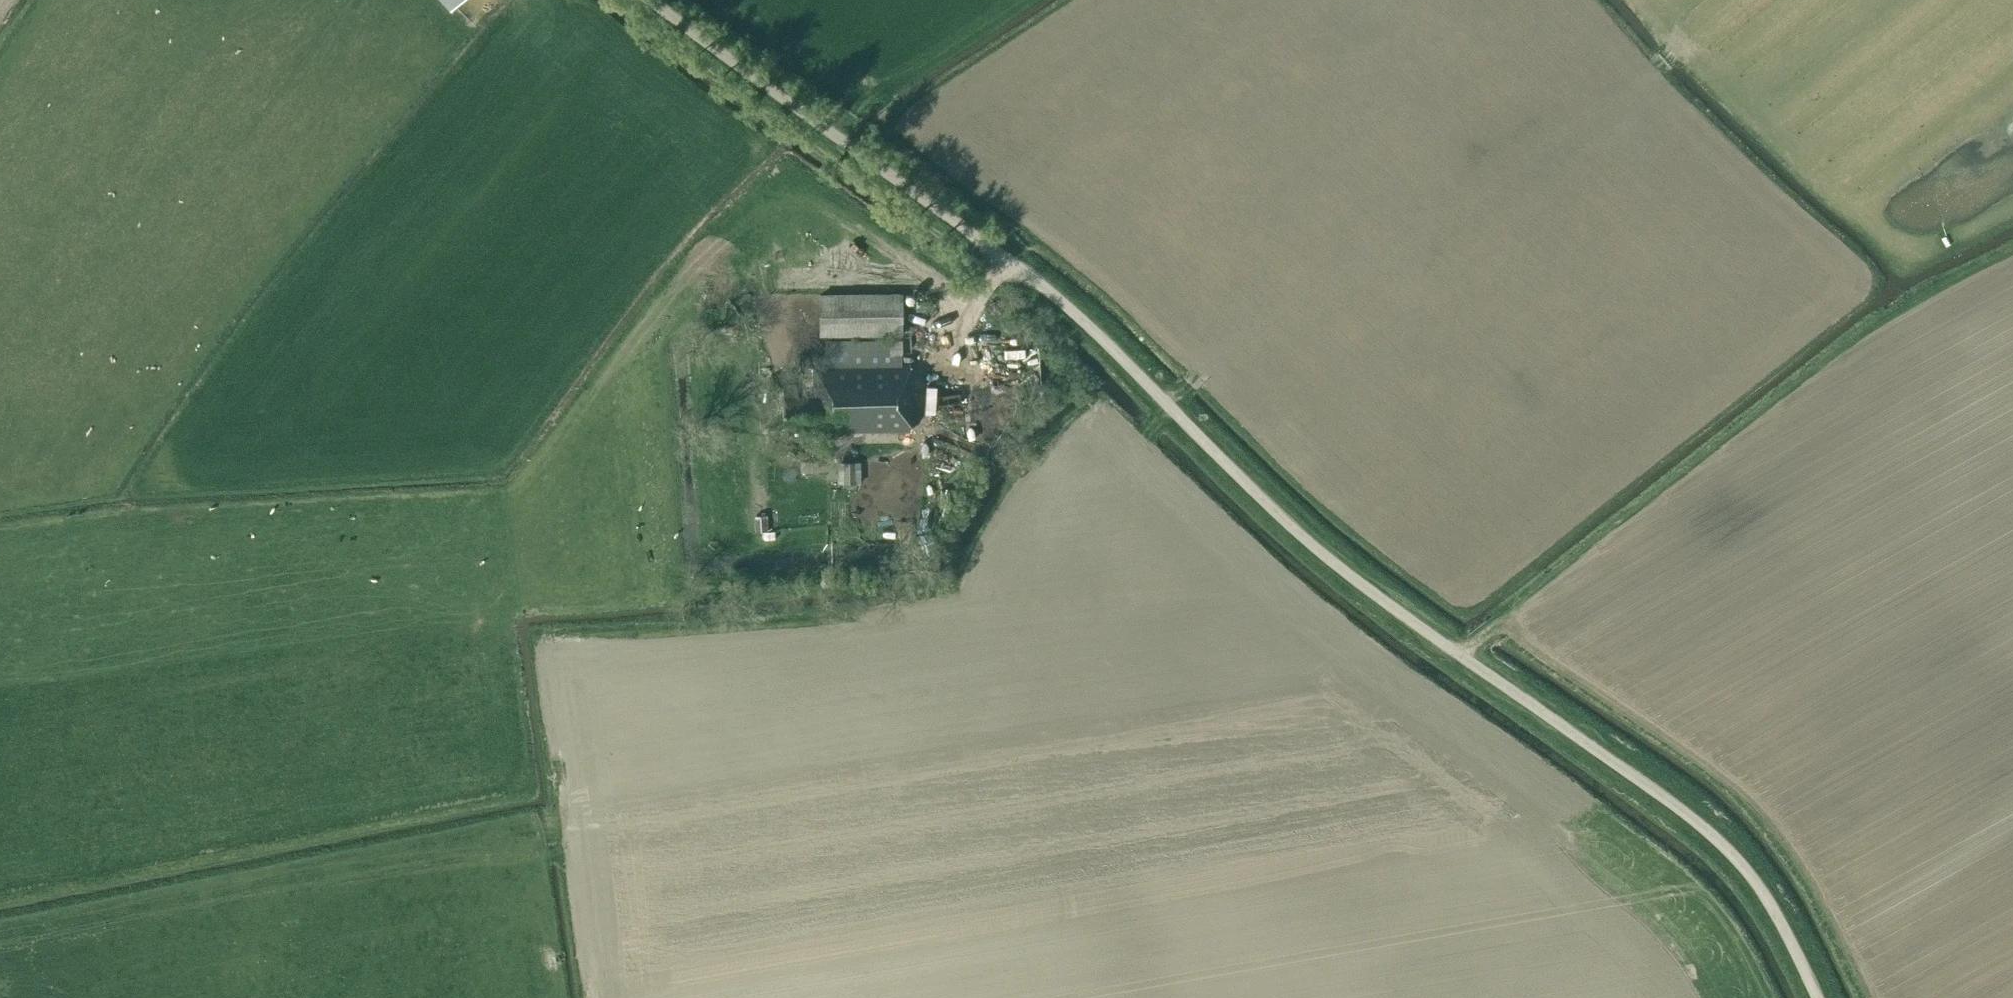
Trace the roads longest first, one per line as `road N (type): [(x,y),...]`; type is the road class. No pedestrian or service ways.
road 1 (unclassified): [(1817,997),(1763,892),(1697,820),(1361,584),(1264,501),(1065,306),(651,0)]

